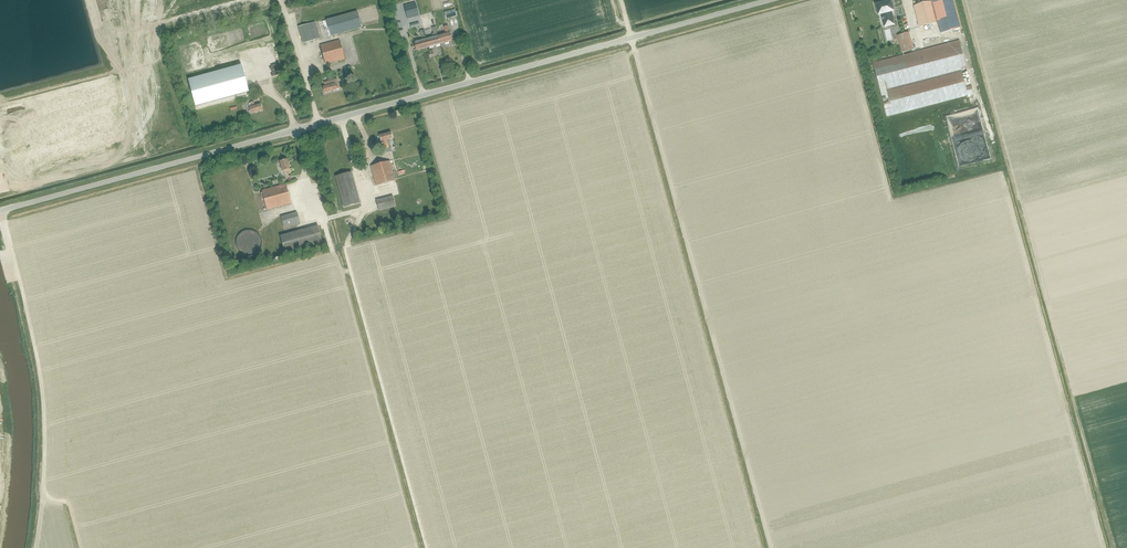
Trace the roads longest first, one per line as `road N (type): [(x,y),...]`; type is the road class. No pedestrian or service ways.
road 1 (unclassified): [(0,211),(769,0)]

